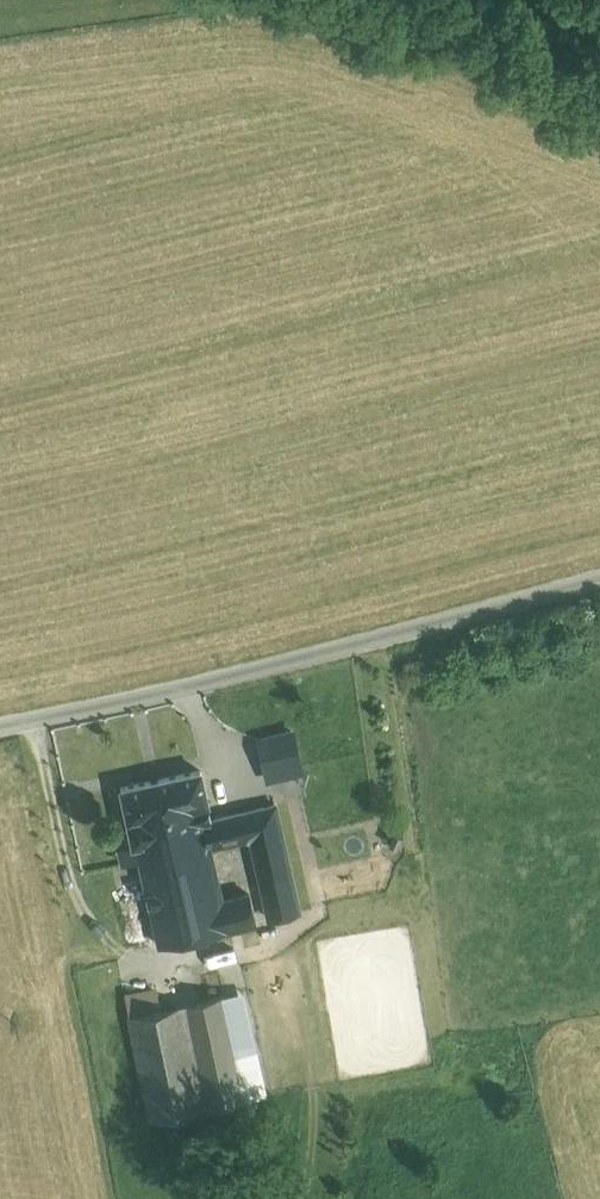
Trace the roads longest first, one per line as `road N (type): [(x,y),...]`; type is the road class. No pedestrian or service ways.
road 1 (unclassified): [(0,726),(216,681),(599,580)]

